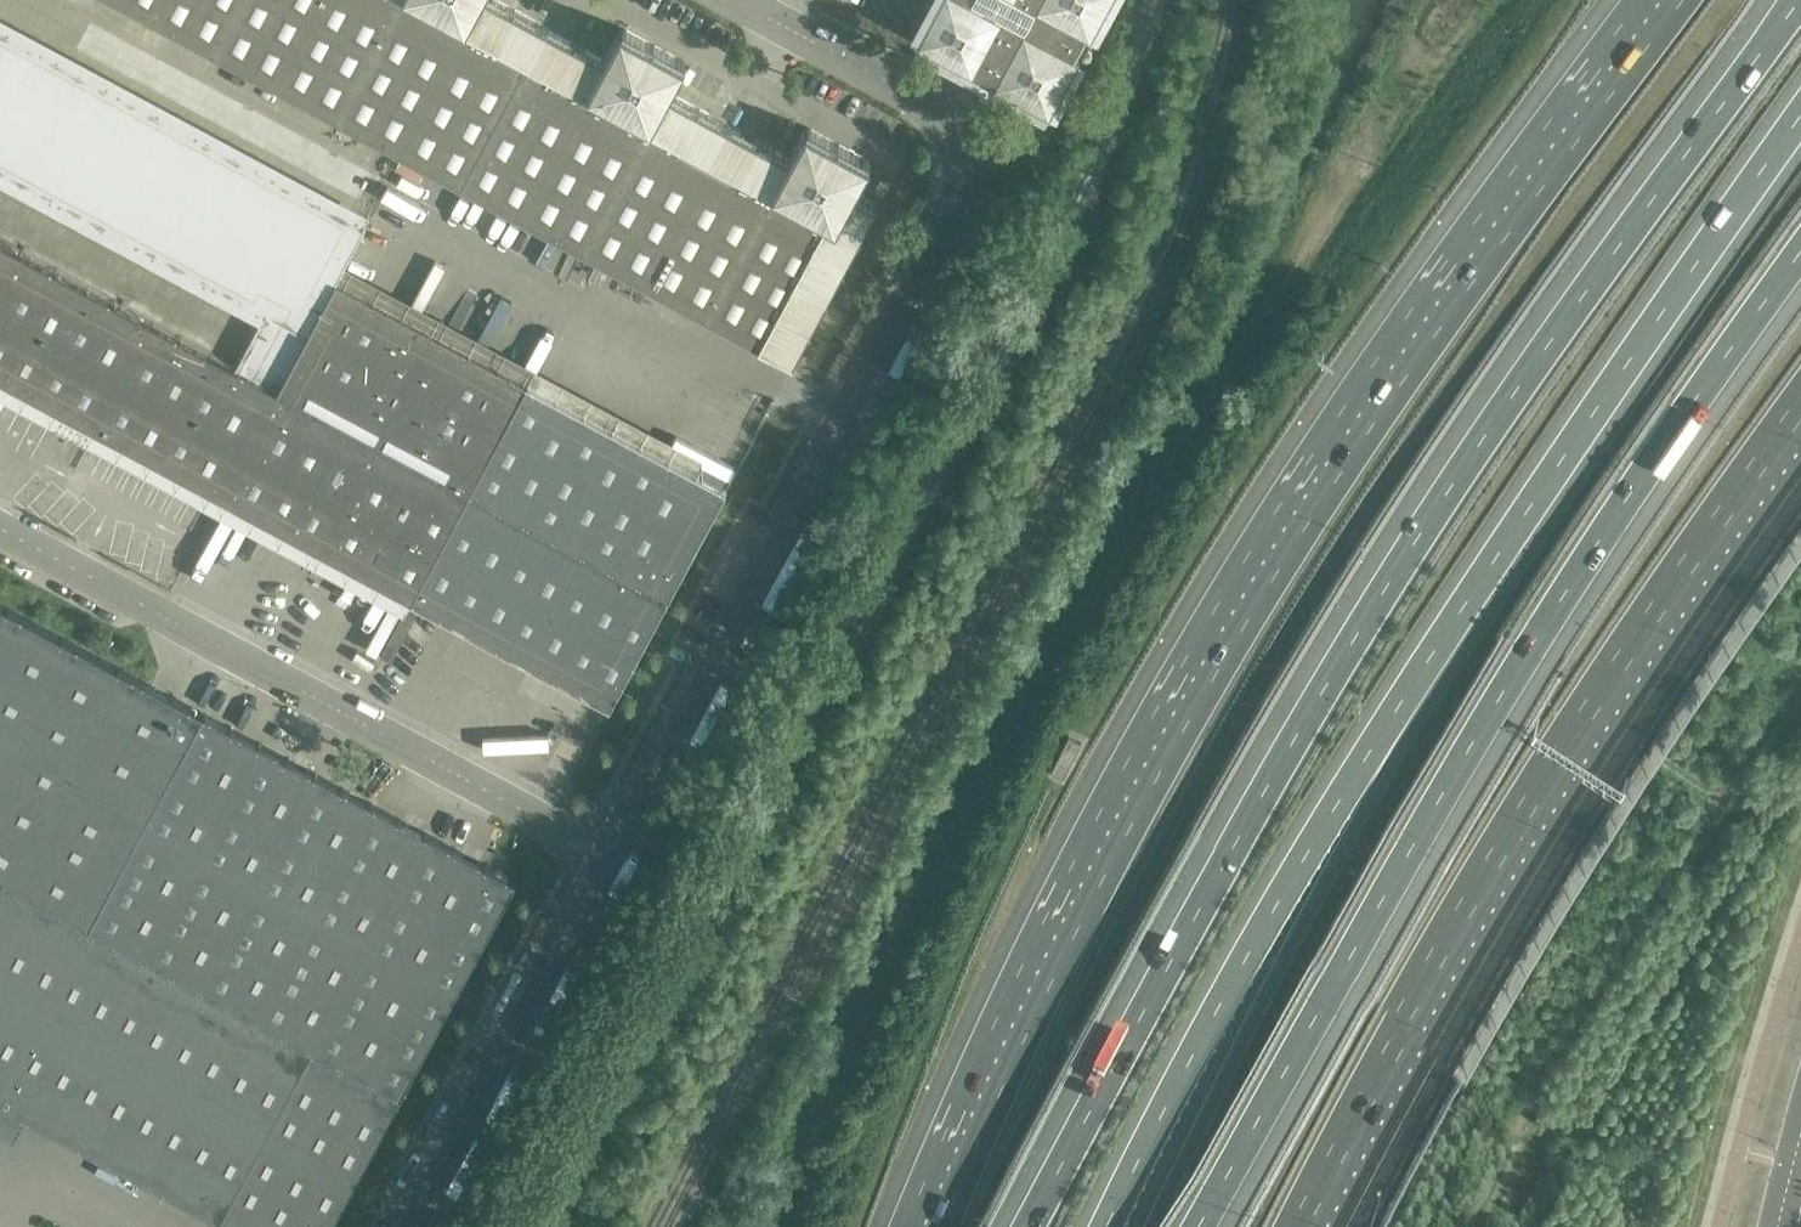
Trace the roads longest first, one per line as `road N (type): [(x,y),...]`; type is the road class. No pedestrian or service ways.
road 1 (motorway): [(1800,0),(1402,545),(1012,1226)]
road 2 (motorway): [(1675,0),(1345,449),(1170,737),(1038,990),(933,1226)]
road 3 (motorway): [(1107,1226),(1227,992),(1334,808),(1800,121)]
road 4 (motorway): [(1181,1226),(1524,643),(1800,250)]
road 5 (unclassified): [(608,855),(970,175),(963,134),(943,112),(777,22)]
road 6 (motorway): [(1291,1226),(1452,927),(1626,648),(1800,404)]
road 7 (unclassified): [(608,855),(0,528)]
road 8 (unclassified): [(407,1226),(608,855)]

